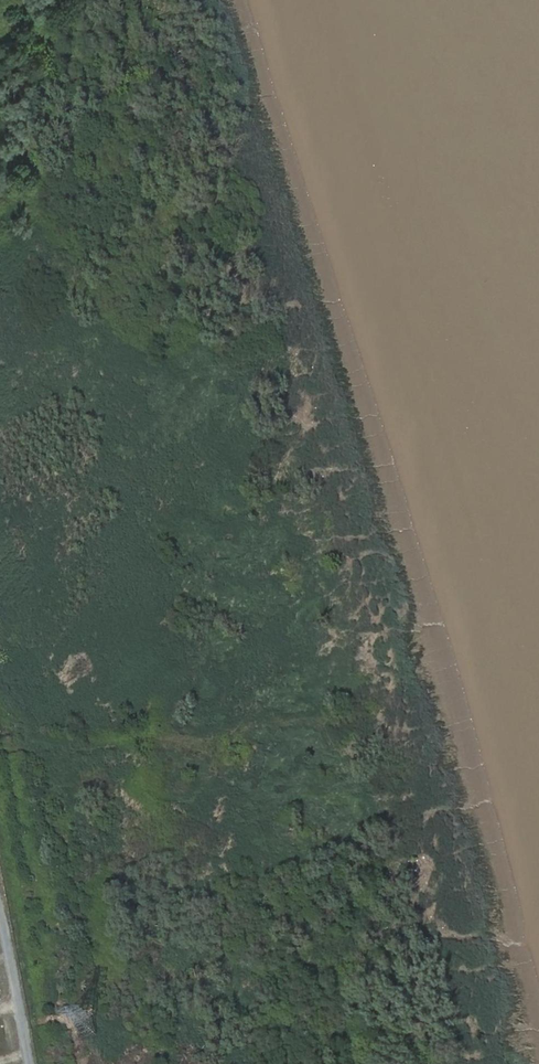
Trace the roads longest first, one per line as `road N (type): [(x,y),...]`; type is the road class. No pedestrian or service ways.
road 1 (track): [(30,1063),(0,910)]

